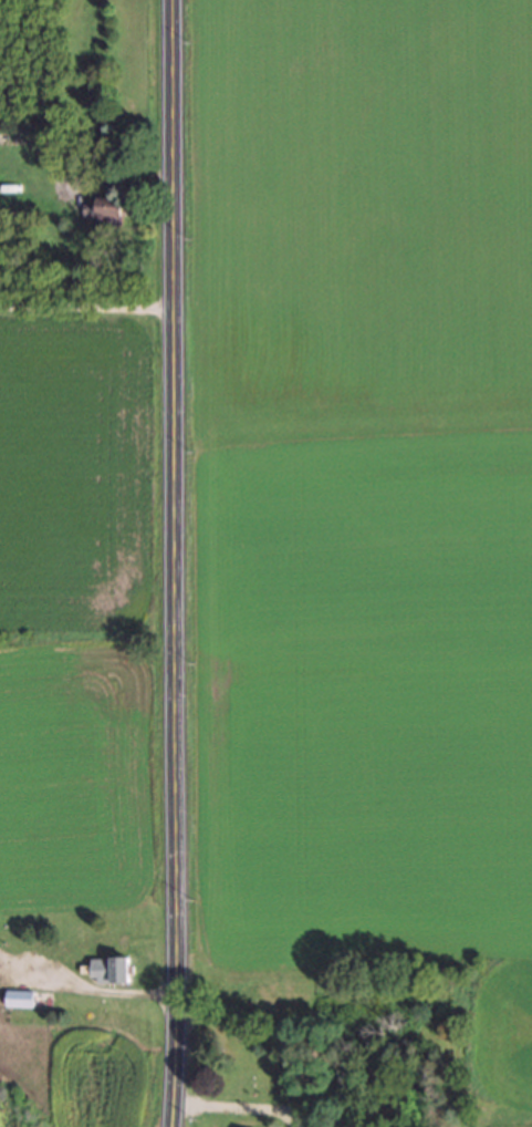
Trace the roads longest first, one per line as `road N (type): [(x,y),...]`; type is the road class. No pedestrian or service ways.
road 1 (secondary): [(165,1126),(163,0)]

